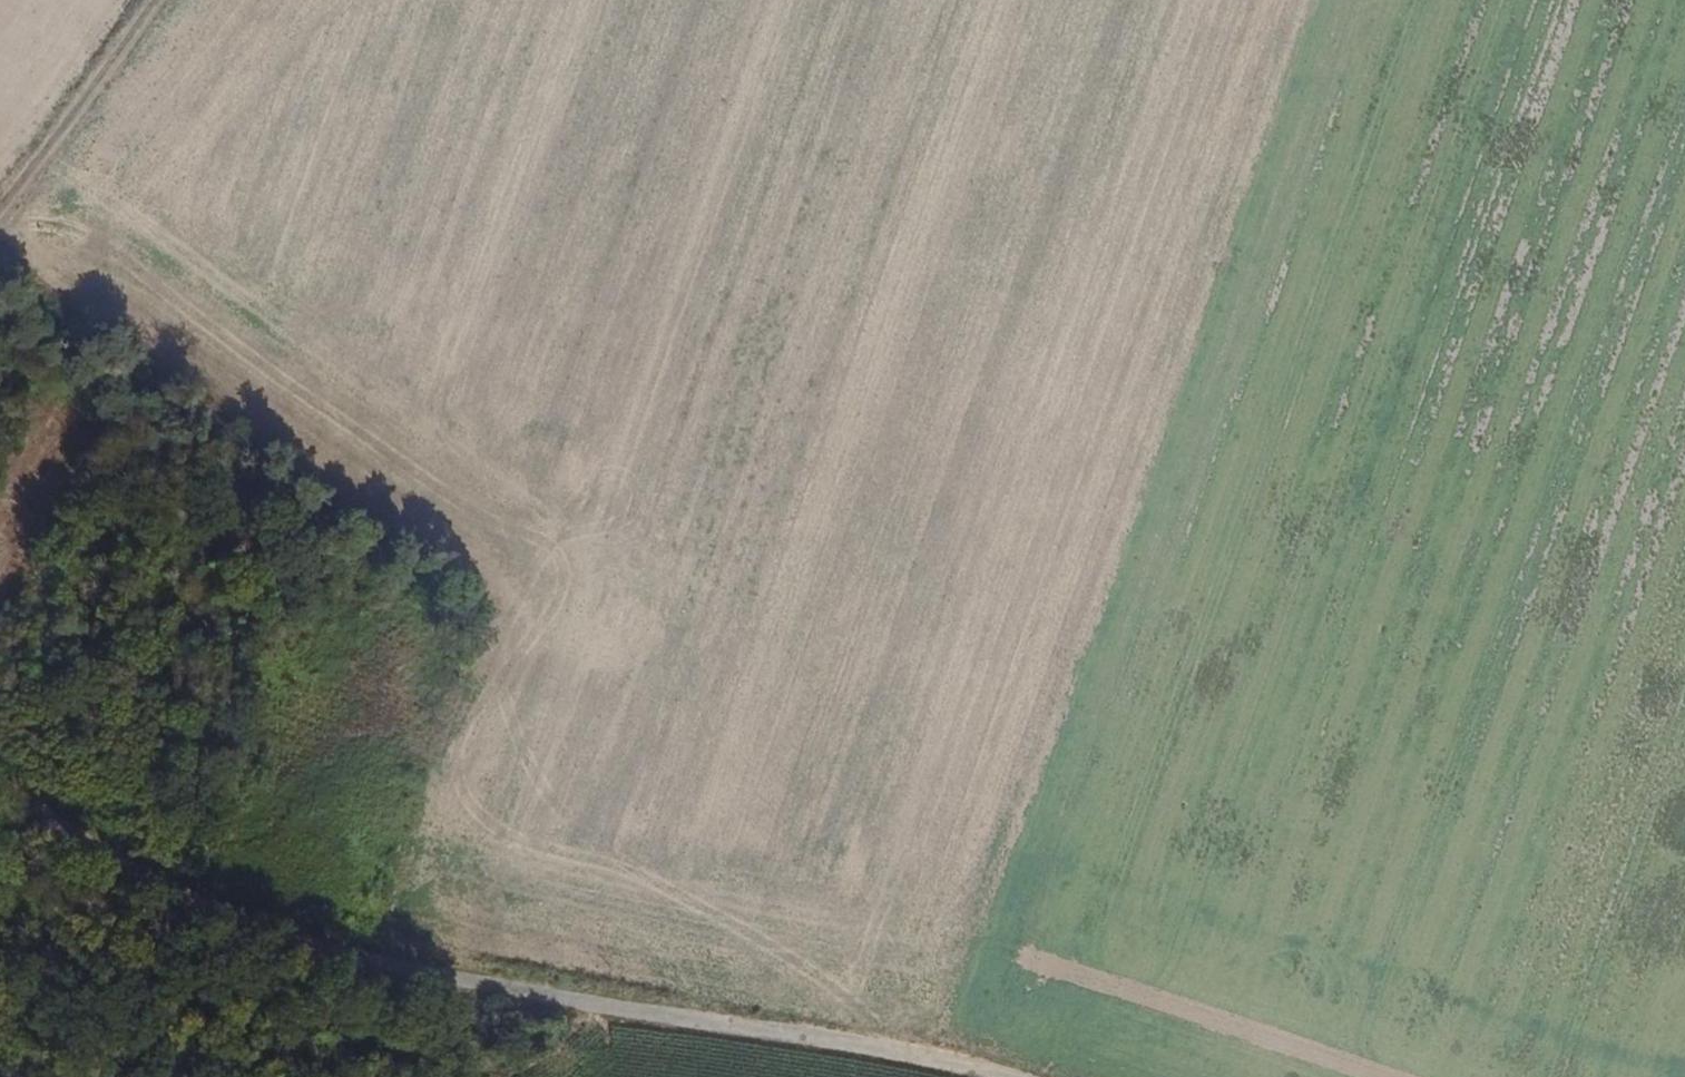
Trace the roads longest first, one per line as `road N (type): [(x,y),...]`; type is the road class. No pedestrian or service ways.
road 1 (unclassified): [(0,787),(74,839),(146,871),(450,980),(822,1038),(1006,1076)]
road 2 (track): [(160,0),(0,211)]

